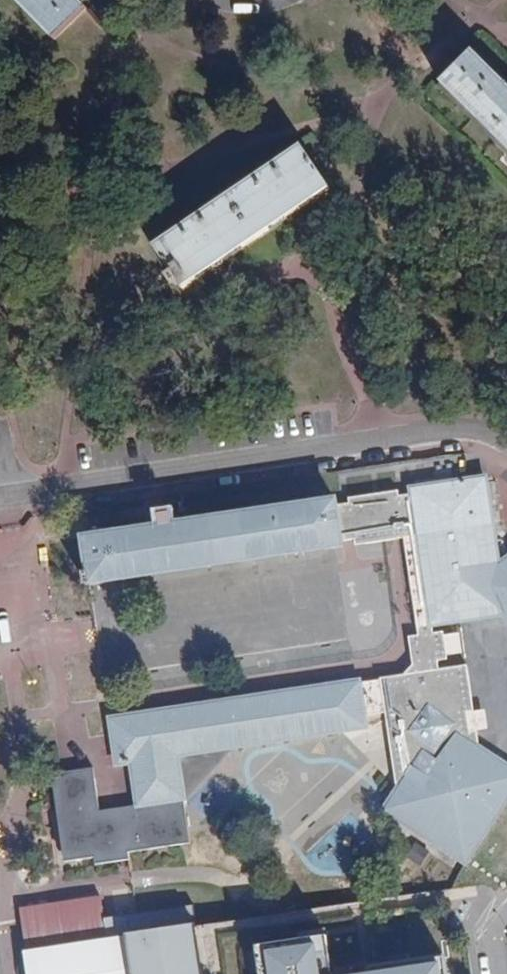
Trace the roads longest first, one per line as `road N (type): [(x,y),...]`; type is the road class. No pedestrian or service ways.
road 1 (residential): [(0,494),(468,425),(506,449)]

